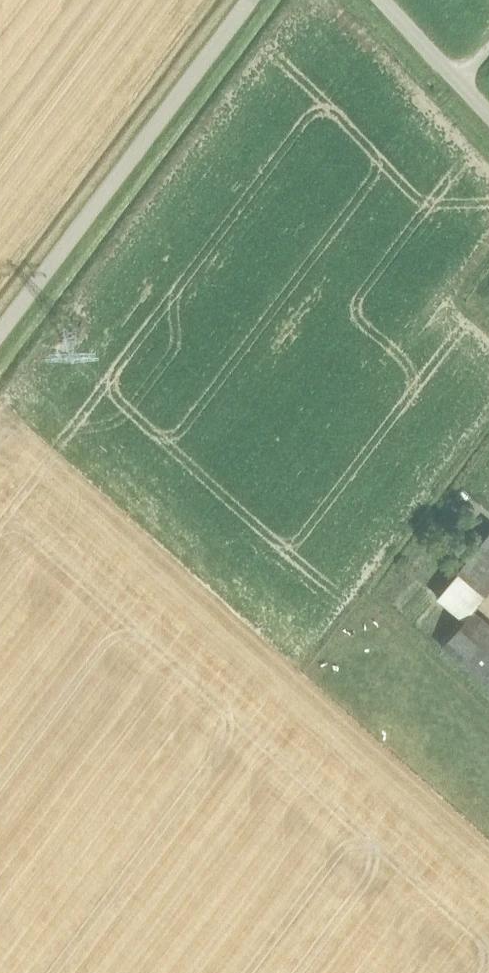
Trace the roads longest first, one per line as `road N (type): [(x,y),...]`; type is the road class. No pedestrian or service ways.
road 1 (unclassified): [(0,337),(252,0)]

